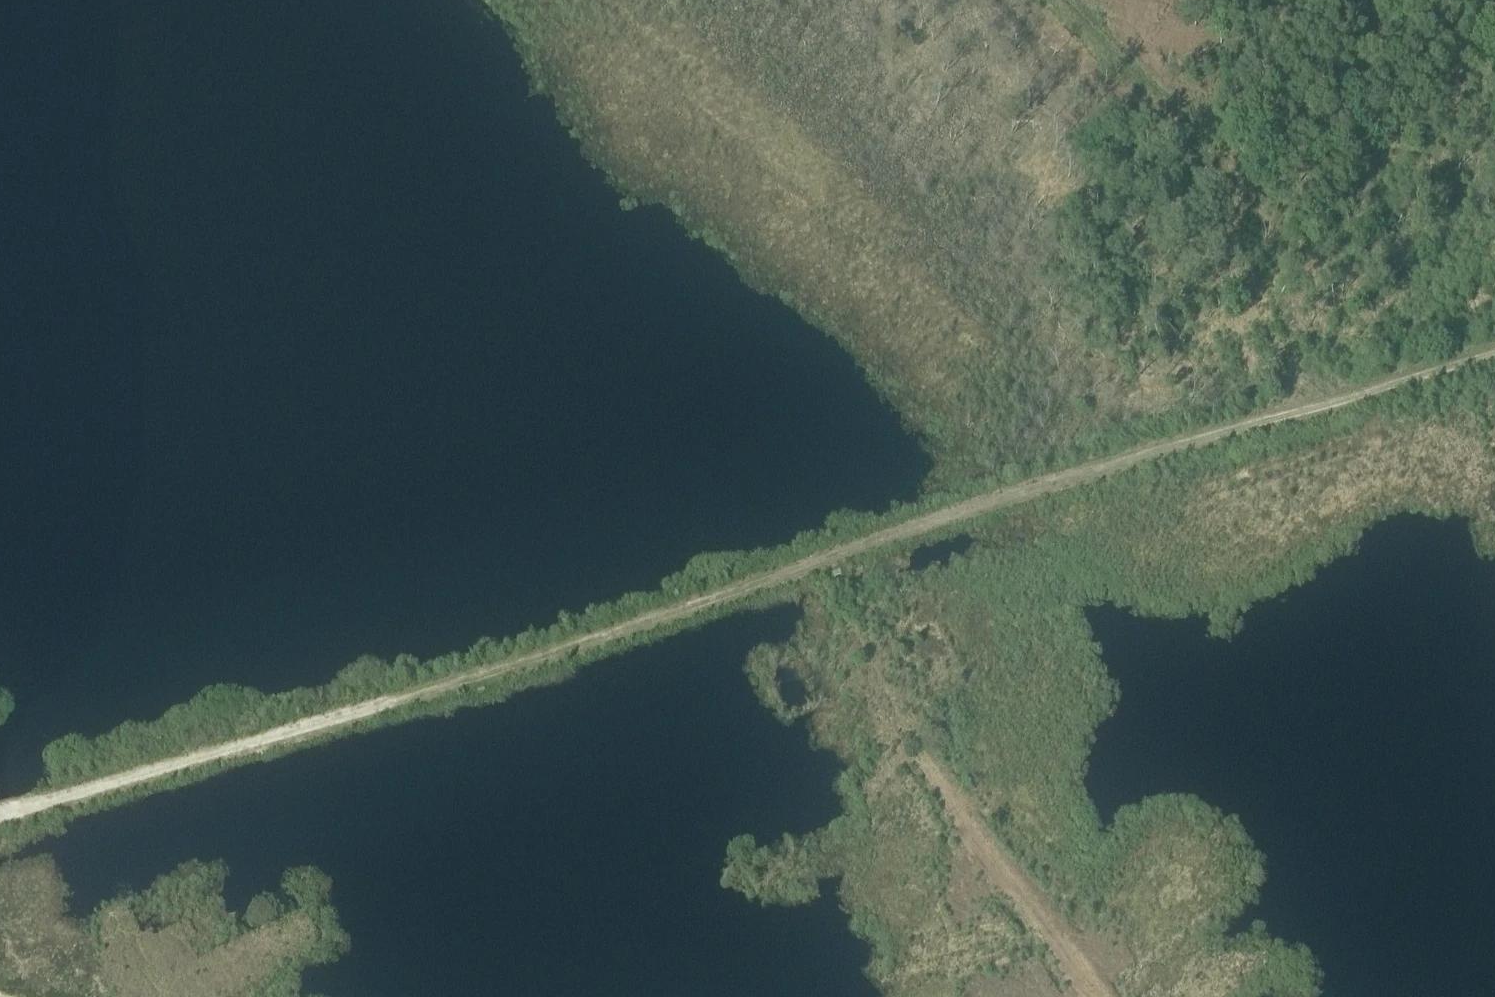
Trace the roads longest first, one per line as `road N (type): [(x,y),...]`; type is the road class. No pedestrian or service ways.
road 1 (track): [(0,815),(661,618),(894,533),(1494,353)]
road 2 (track): [(1095,996),(866,676),(838,586)]

